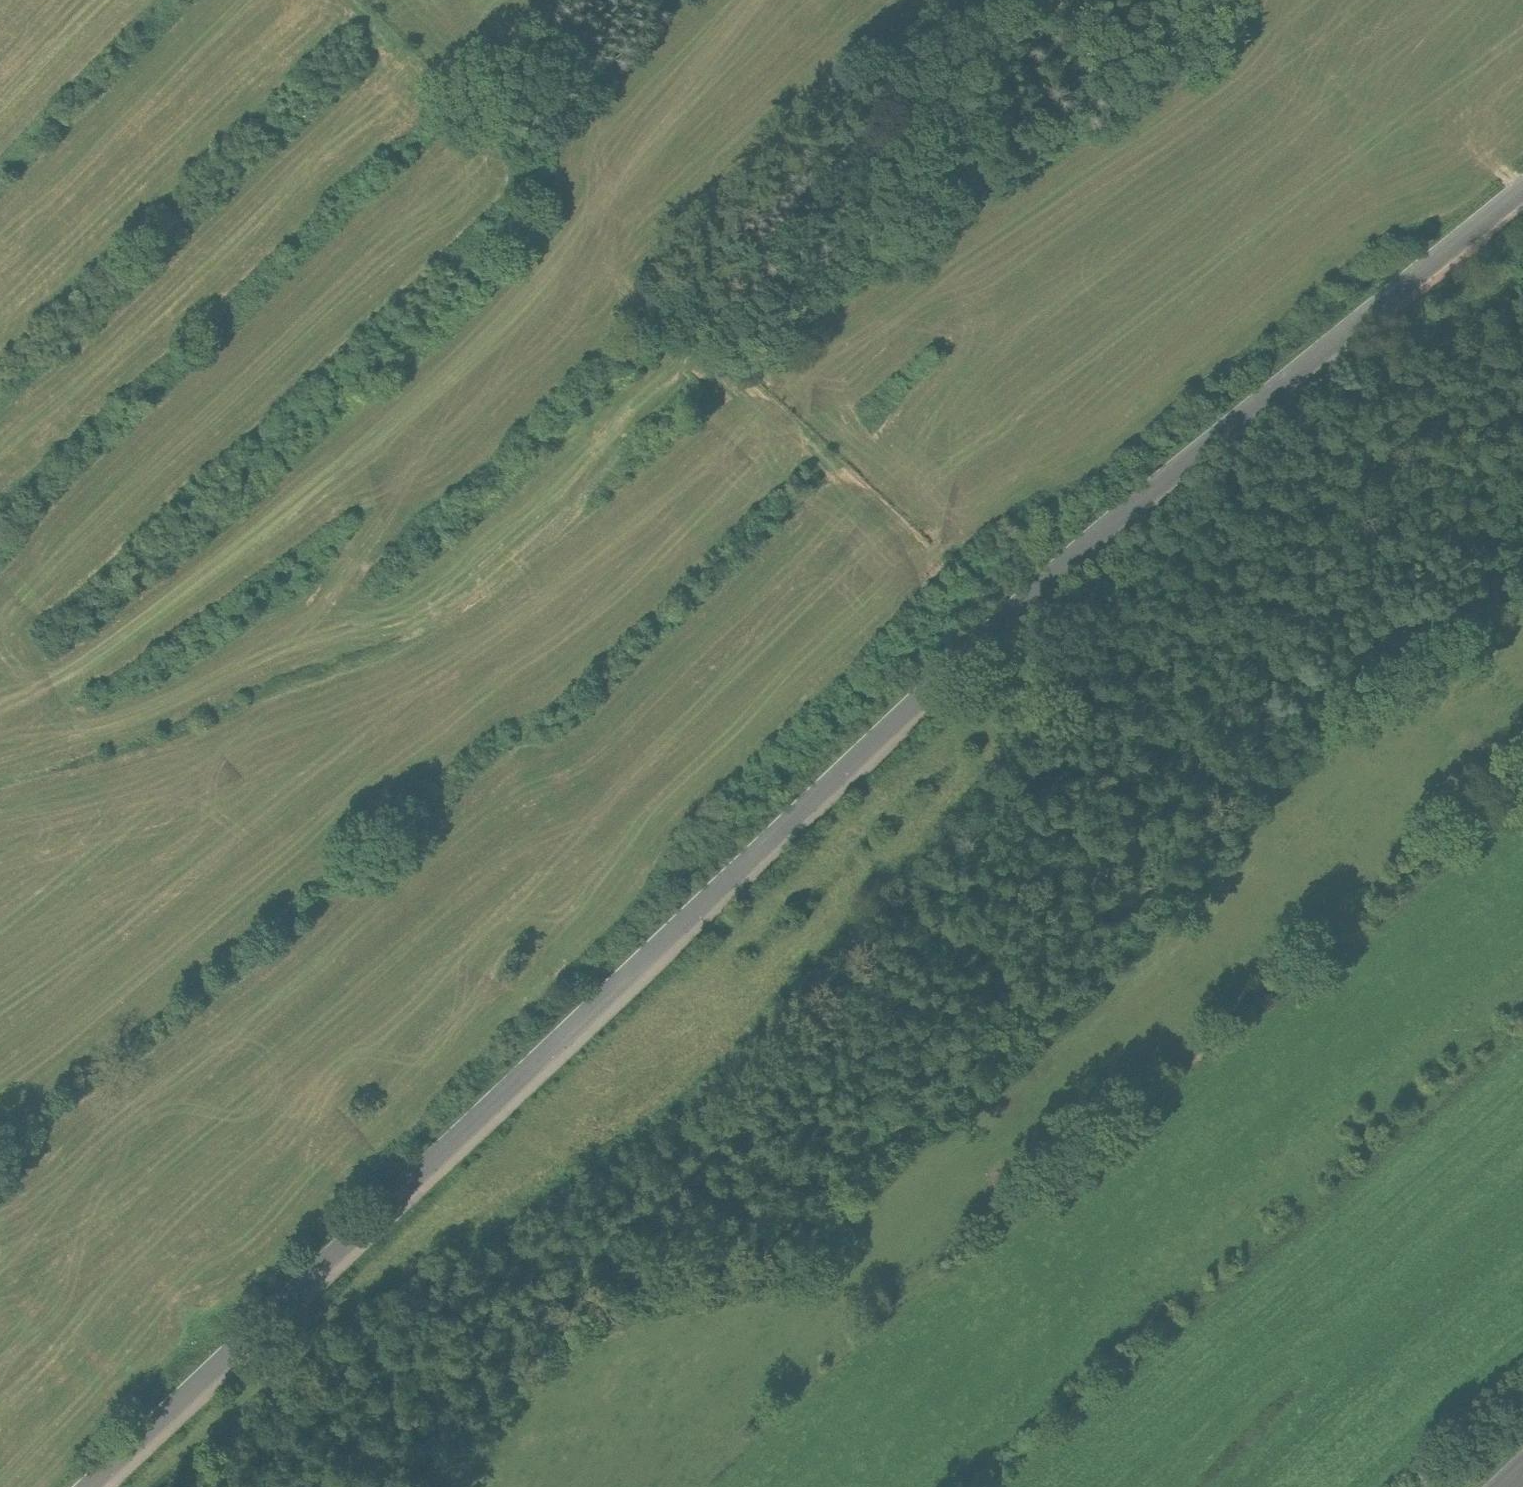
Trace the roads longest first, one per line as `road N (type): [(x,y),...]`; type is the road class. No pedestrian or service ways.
road 1 (tertiary): [(1522,187),(1010,610),(85,1486)]

